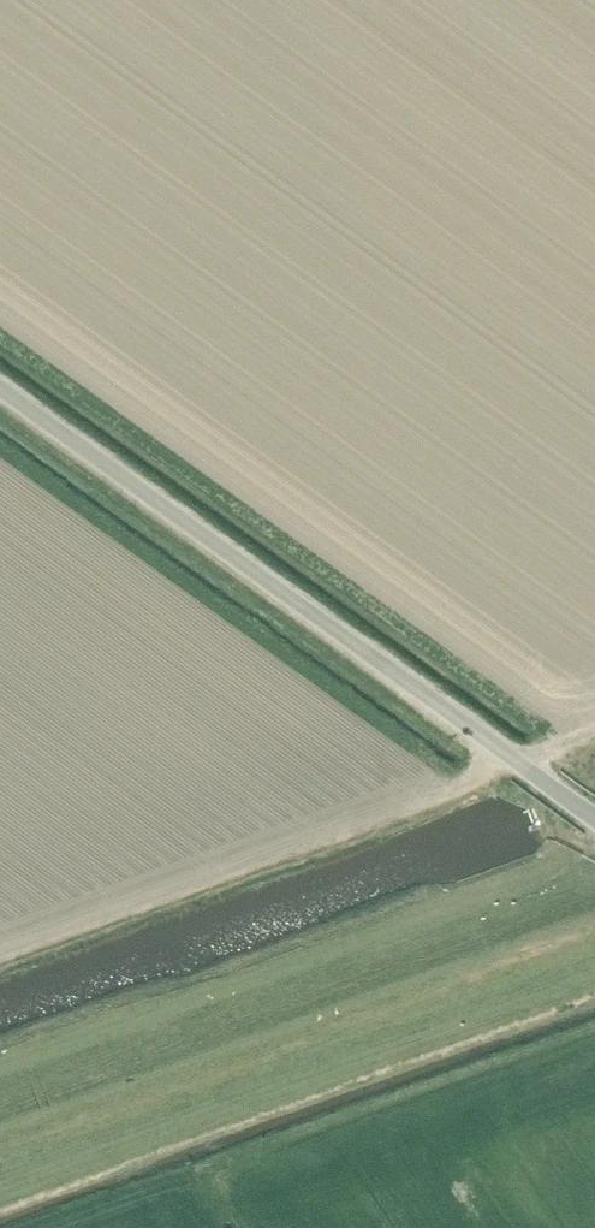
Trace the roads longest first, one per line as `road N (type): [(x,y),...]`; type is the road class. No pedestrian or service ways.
road 1 (unclassified): [(594,818),(0,388)]

